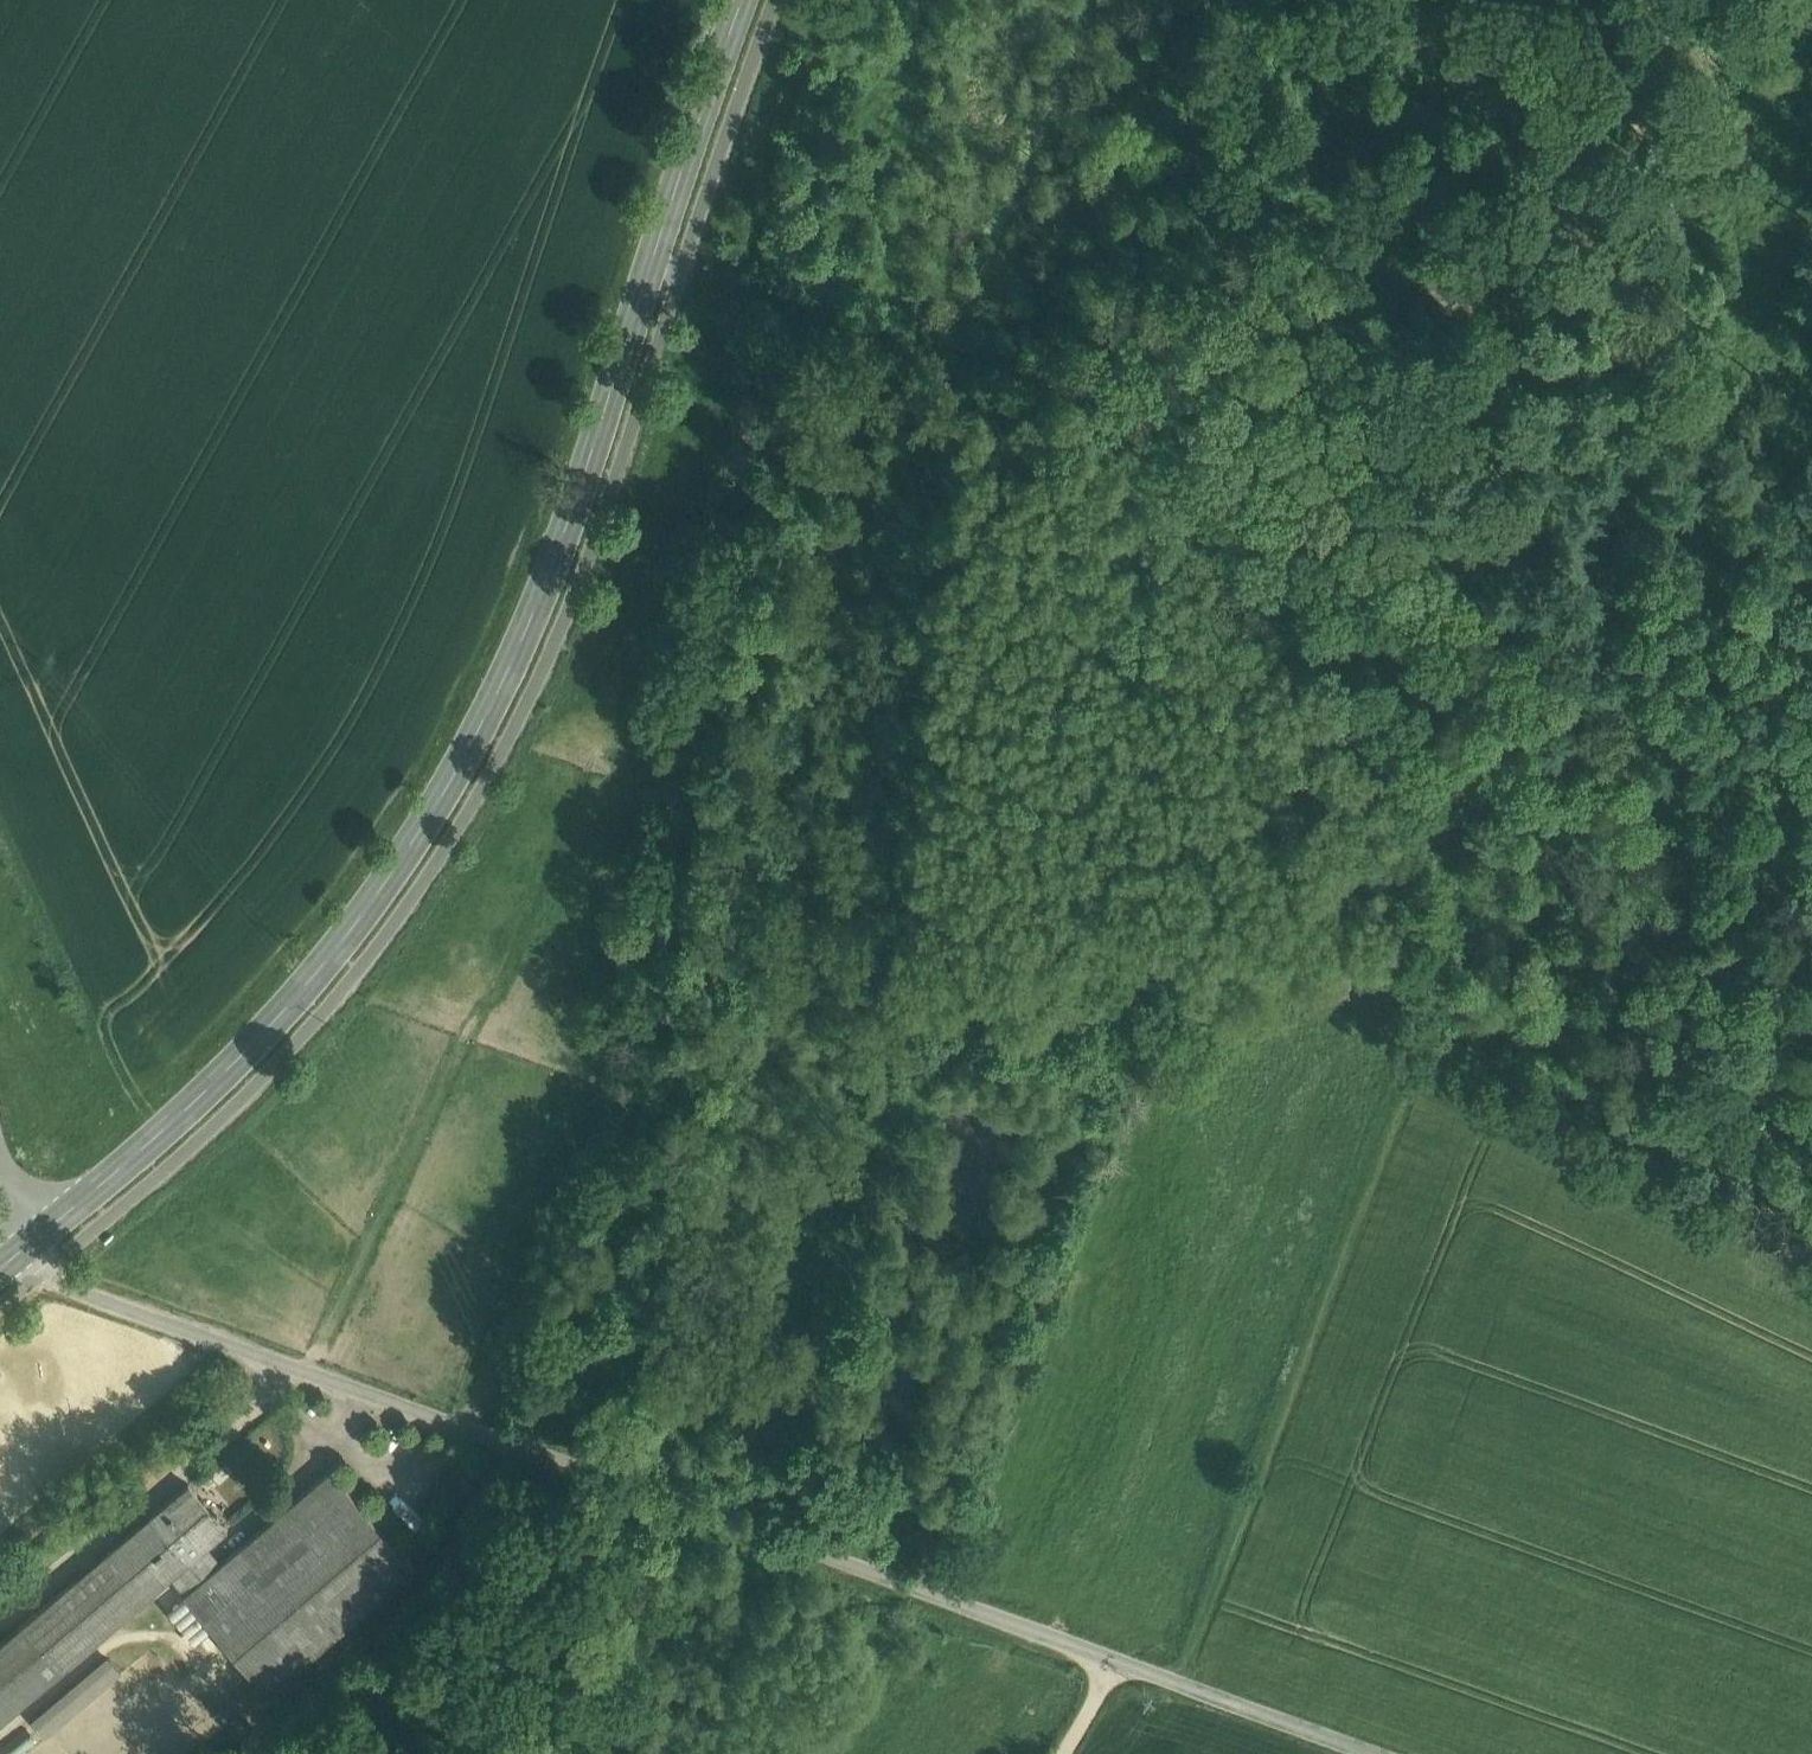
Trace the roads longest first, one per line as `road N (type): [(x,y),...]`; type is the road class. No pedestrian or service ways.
road 1 (secondary): [(30,1241),(157,1136),(299,990),(463,759),(546,578),(743,0)]
road 2 (unclassified): [(30,1241),(47,1274),(87,1292),(1378,1753)]

